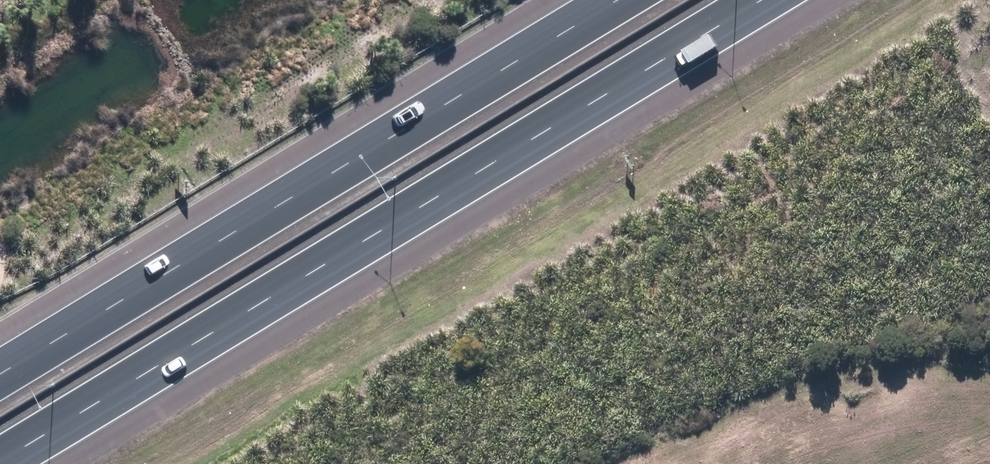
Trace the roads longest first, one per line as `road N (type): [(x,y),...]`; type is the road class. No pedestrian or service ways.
road 1 (motorway): [(753,0),(0,463)]
road 2 (motorway): [(0,363),(597,0)]

